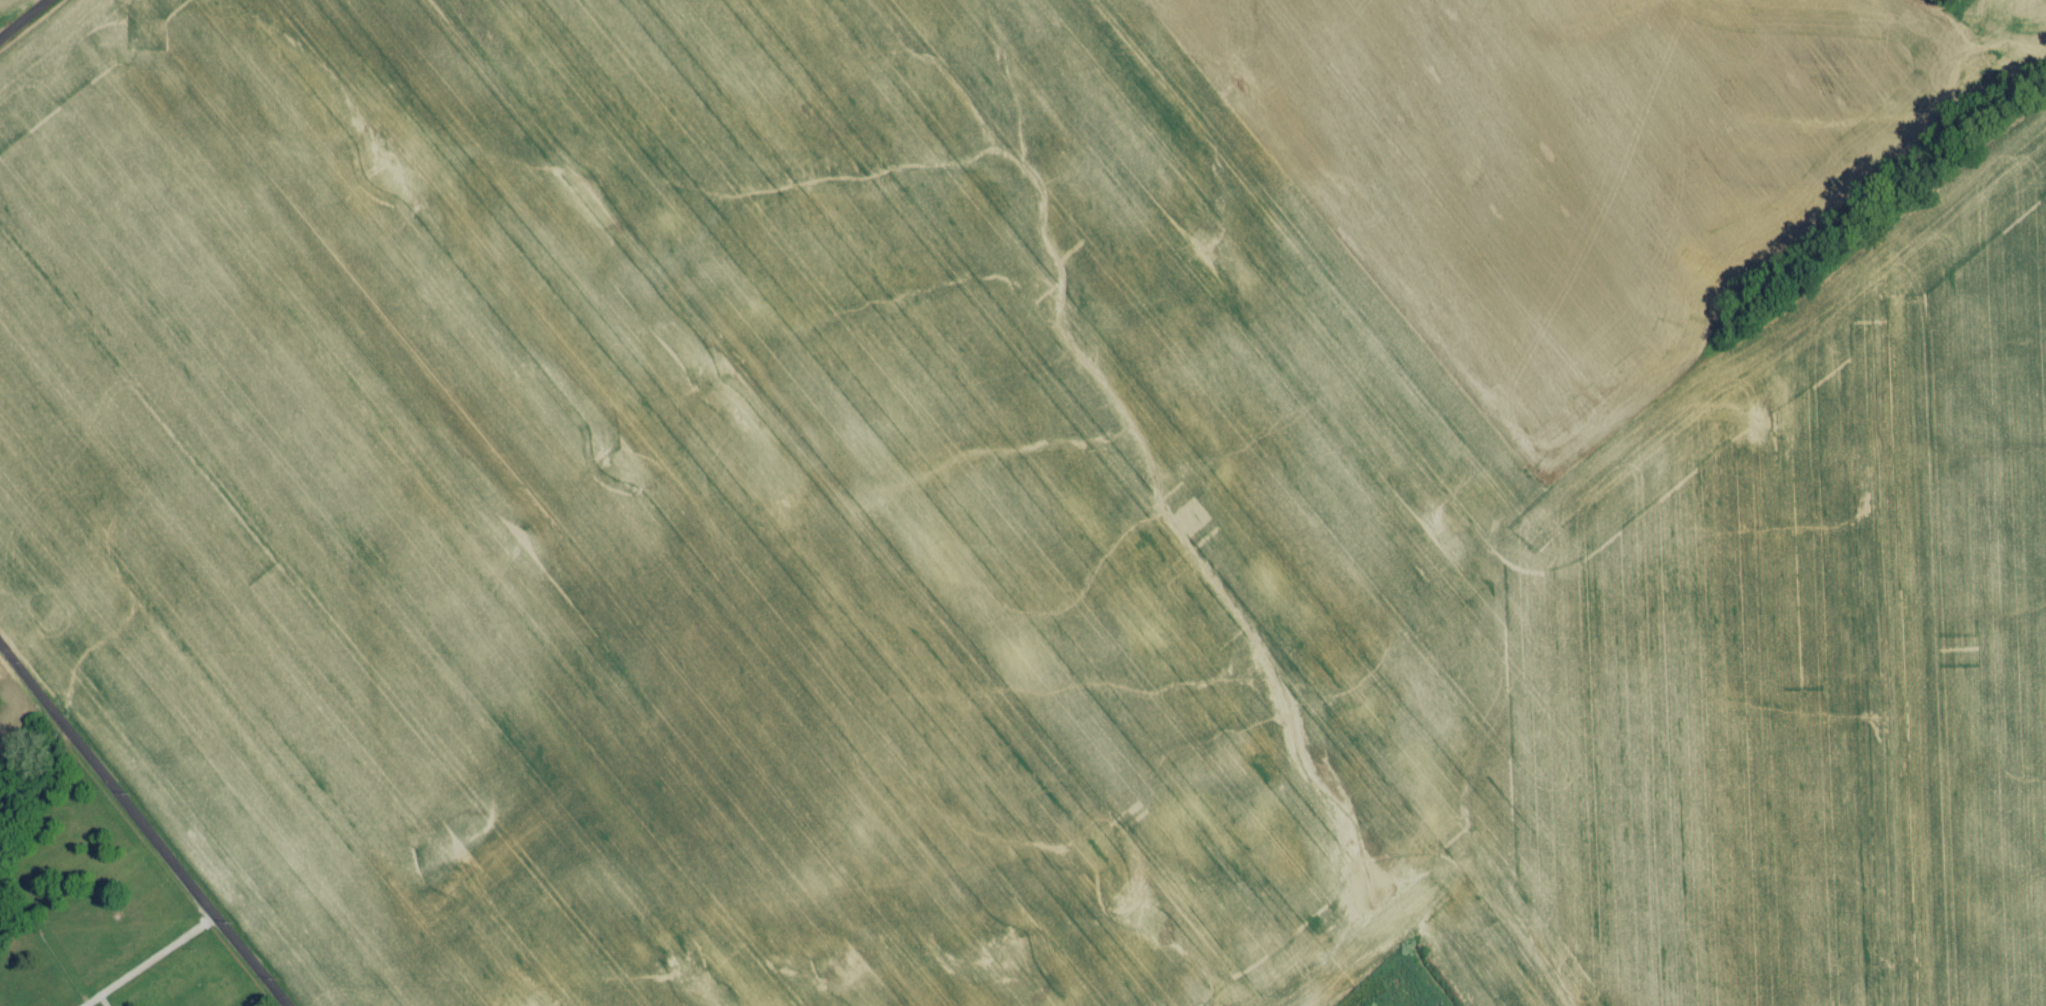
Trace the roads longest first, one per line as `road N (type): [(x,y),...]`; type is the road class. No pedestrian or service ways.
road 1 (residential): [(279,1005),(0,662)]

